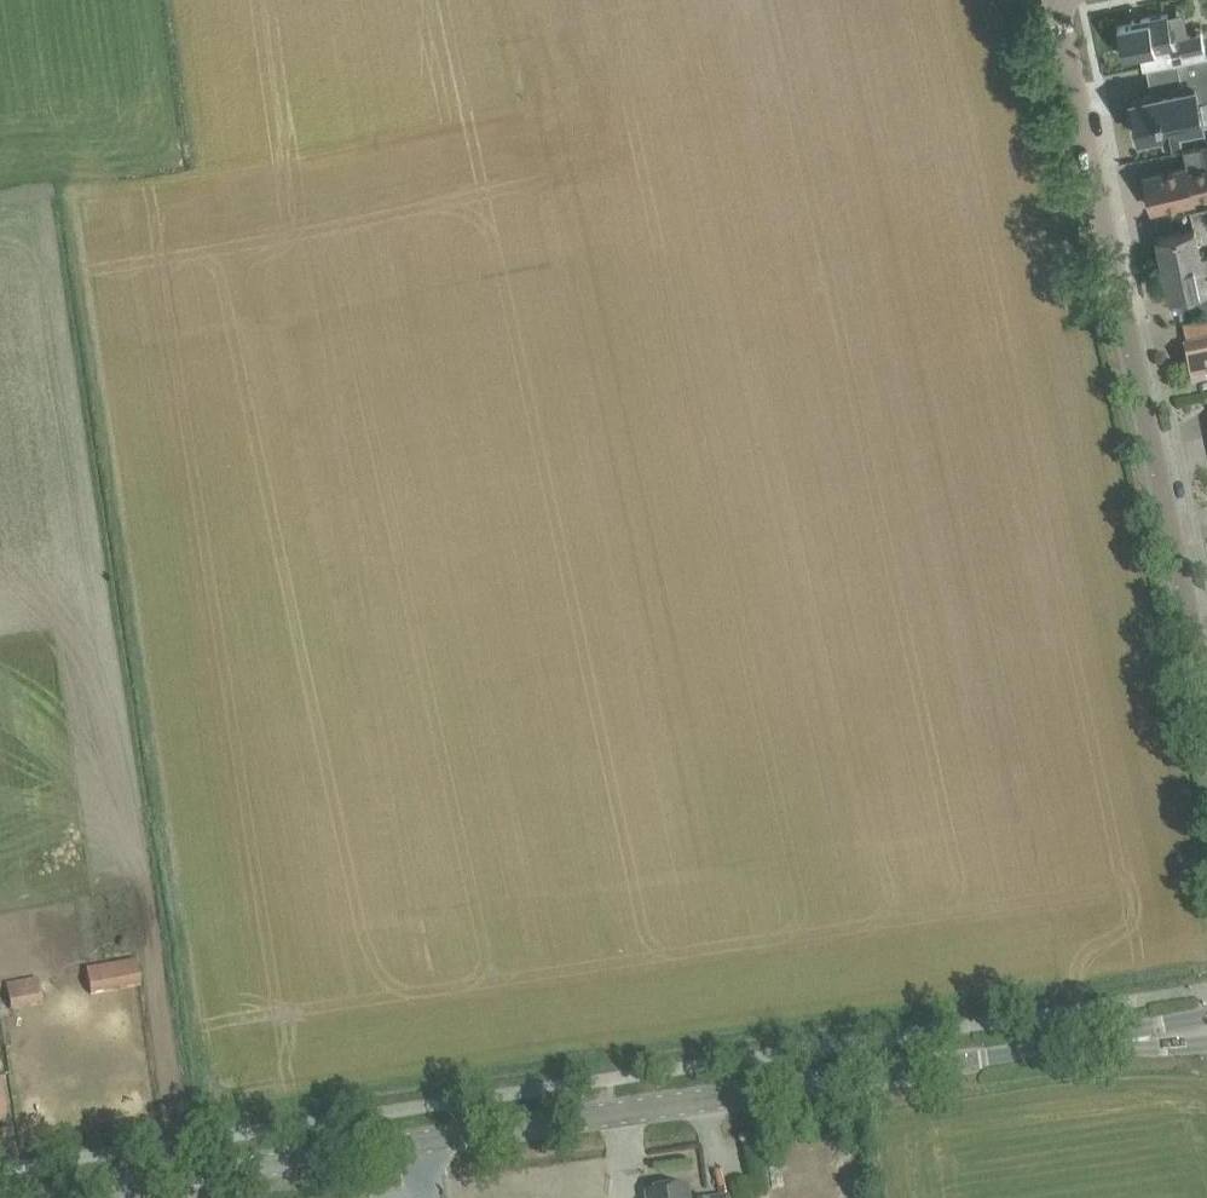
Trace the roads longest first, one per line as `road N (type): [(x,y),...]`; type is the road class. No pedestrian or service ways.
road 1 (tertiary): [(41,1197),(1124,1040)]
road 2 (tertiary): [(1053,0),(1206,692)]

